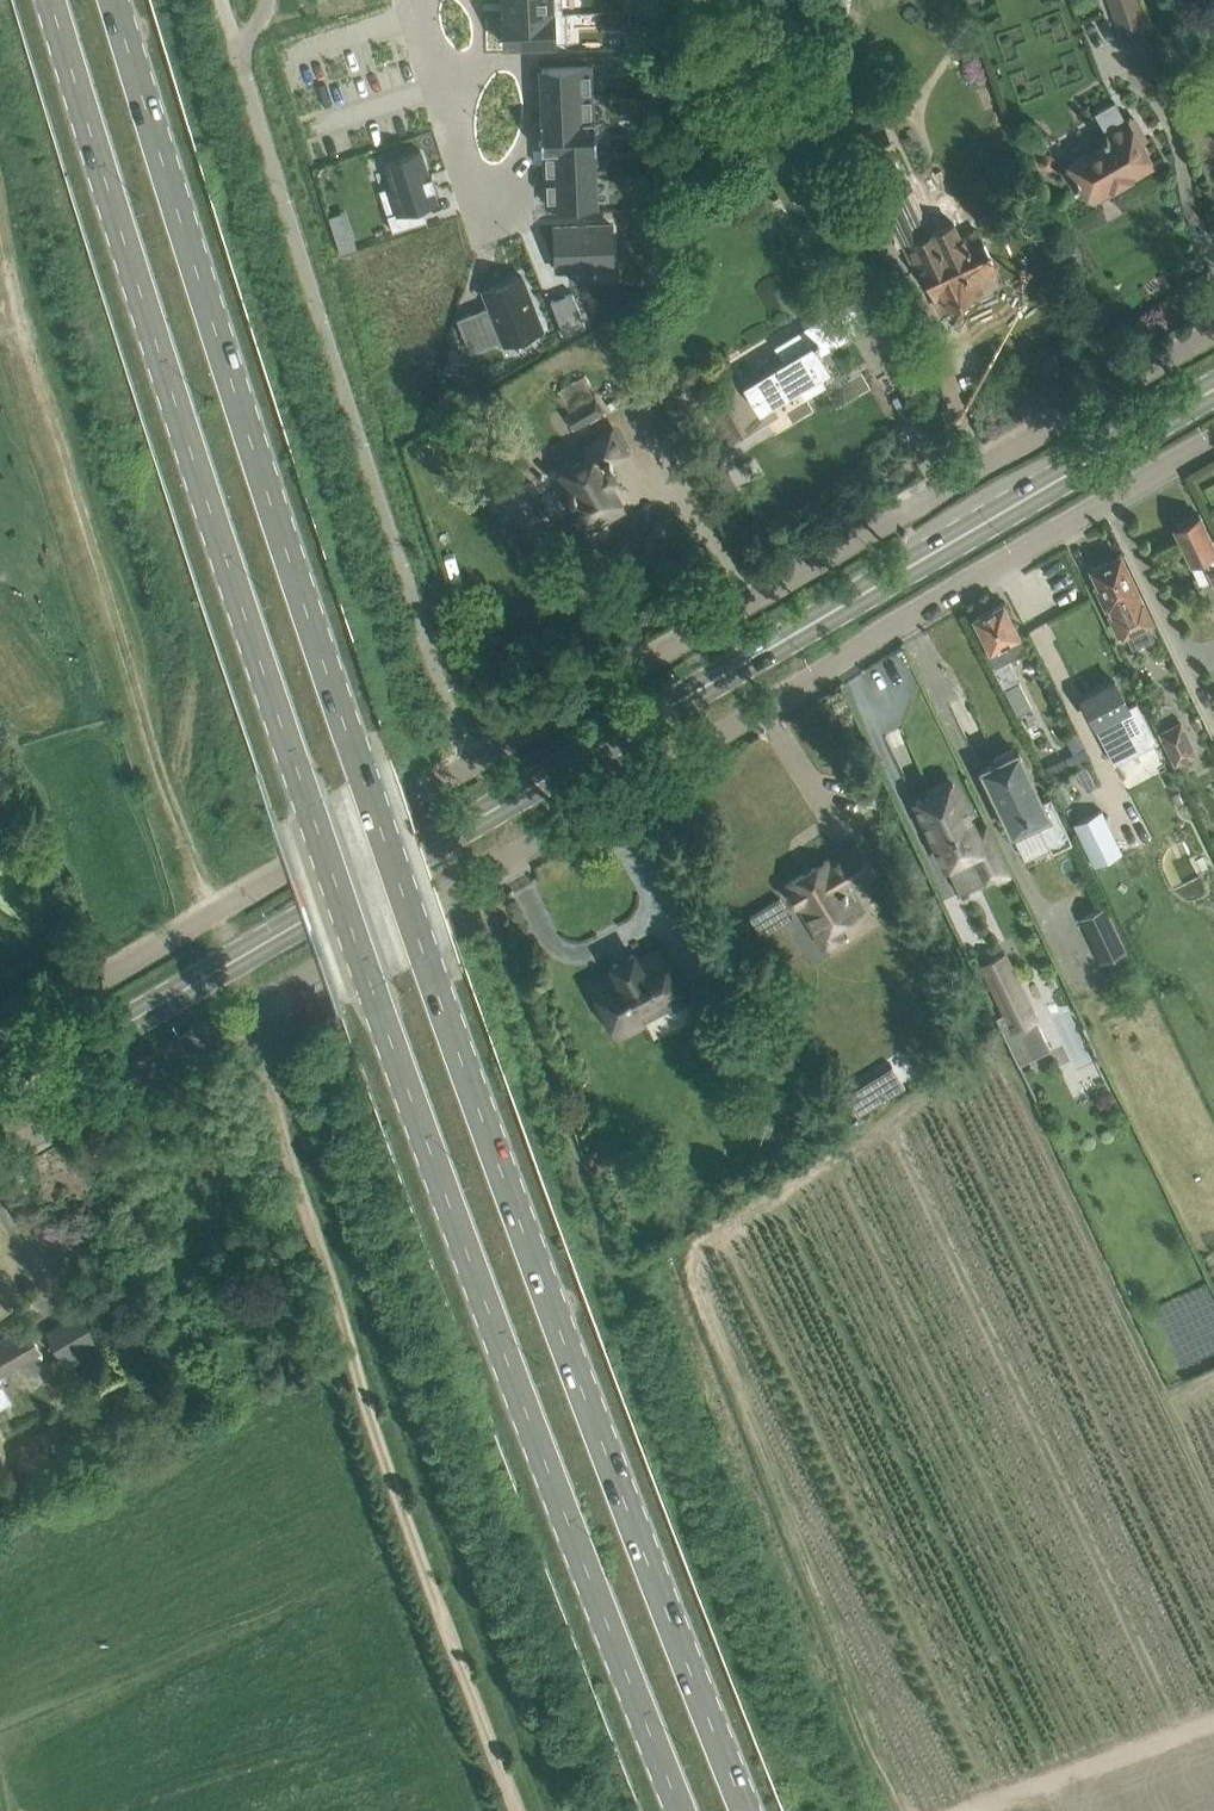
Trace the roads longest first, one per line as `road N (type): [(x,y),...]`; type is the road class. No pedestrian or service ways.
road 1 (primary): [(744,1810),(426,960),(116,0)]
road 2 (primary): [(53,0),(308,811),(679,1810)]
road 3 (residential): [(0,1156),(1213,439)]
road 4 (residential): [(0,1040),(1213,330)]
road 5 (secondary): [(0,1098),(1213,391)]
road 6 (track): [(518,1810),(274,1155),(260,1112),(262,1060),(244,1014)]
road 7 (track): [(0,265),(209,919)]
road 8 (track): [(1213,1732),(993,1810)]
road 9 (residential): [(485,221),(419,0)]

